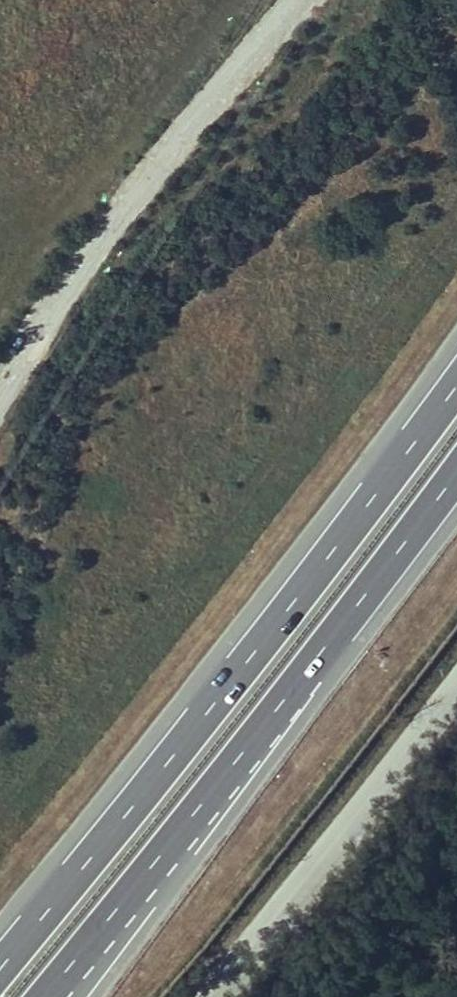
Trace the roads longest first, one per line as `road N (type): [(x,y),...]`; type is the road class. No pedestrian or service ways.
road 1 (motorway): [(456,381),(204,716),(0,967)]
road 2 (motorway): [(42,996),(259,732),(456,470)]
road 3 (unclassified): [(0,392),(104,239),(300,0)]
road 4 (unclassified): [(192,996),(456,673)]

